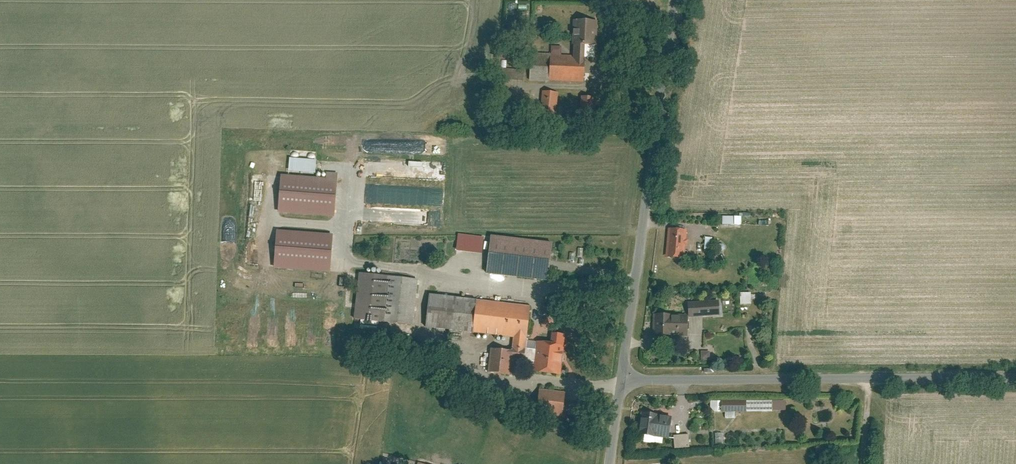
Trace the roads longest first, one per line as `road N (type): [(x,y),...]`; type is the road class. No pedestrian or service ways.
road 1 (unclassified): [(1015,378),(622,380)]
road 2 (tertiary): [(676,0),(622,380)]

